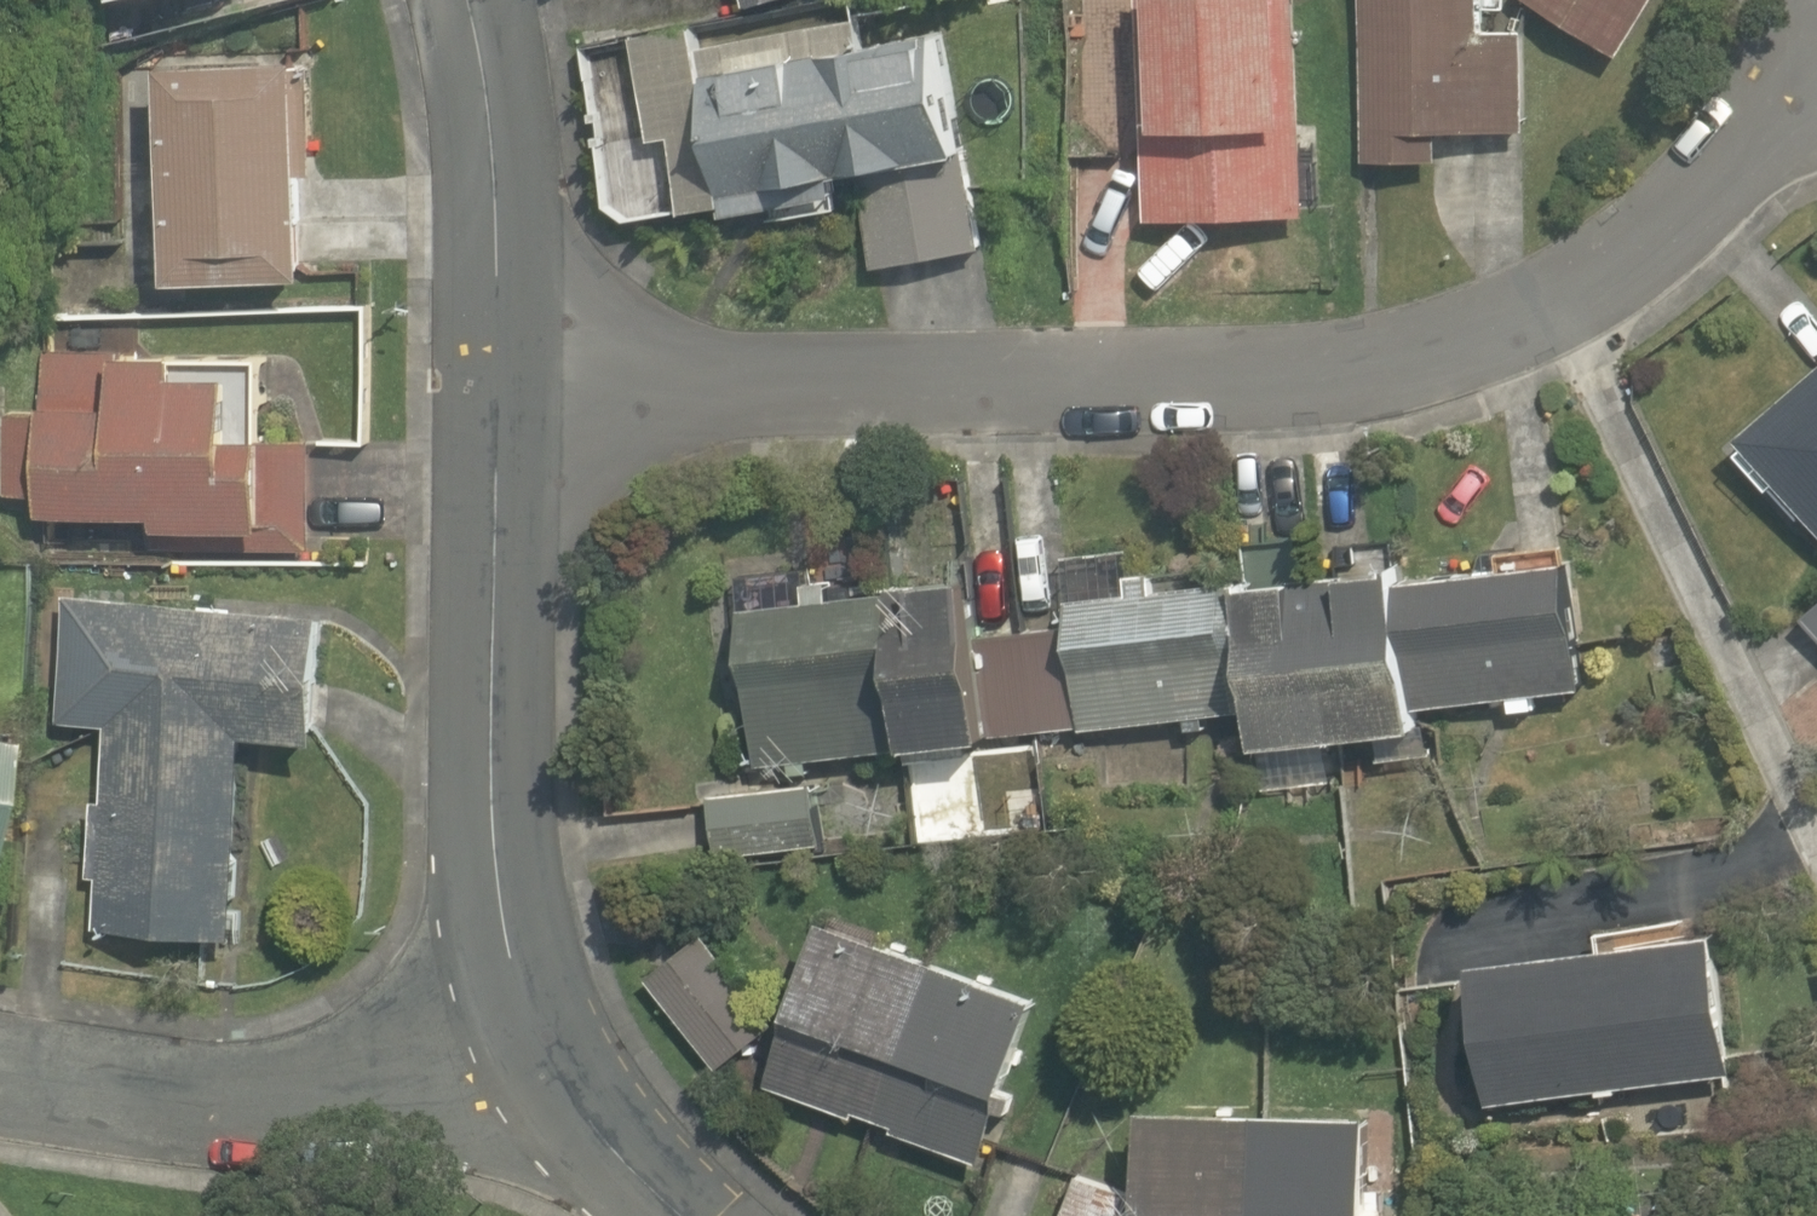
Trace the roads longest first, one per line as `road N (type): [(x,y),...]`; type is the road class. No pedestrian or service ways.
road 1 (residential): [(493,391),(1207,385),(1405,366),(1580,300),(1745,188),(1816,117)]
road 2 (residential): [(536,1056),(490,841),(493,391)]
road 3 (residential): [(536,1056),(355,1094),(190,1105),(0,1093)]
road 4 (residential): [(493,391),(499,204),(472,0)]
road 5 (residential): [(673,1215),(536,1056)]

